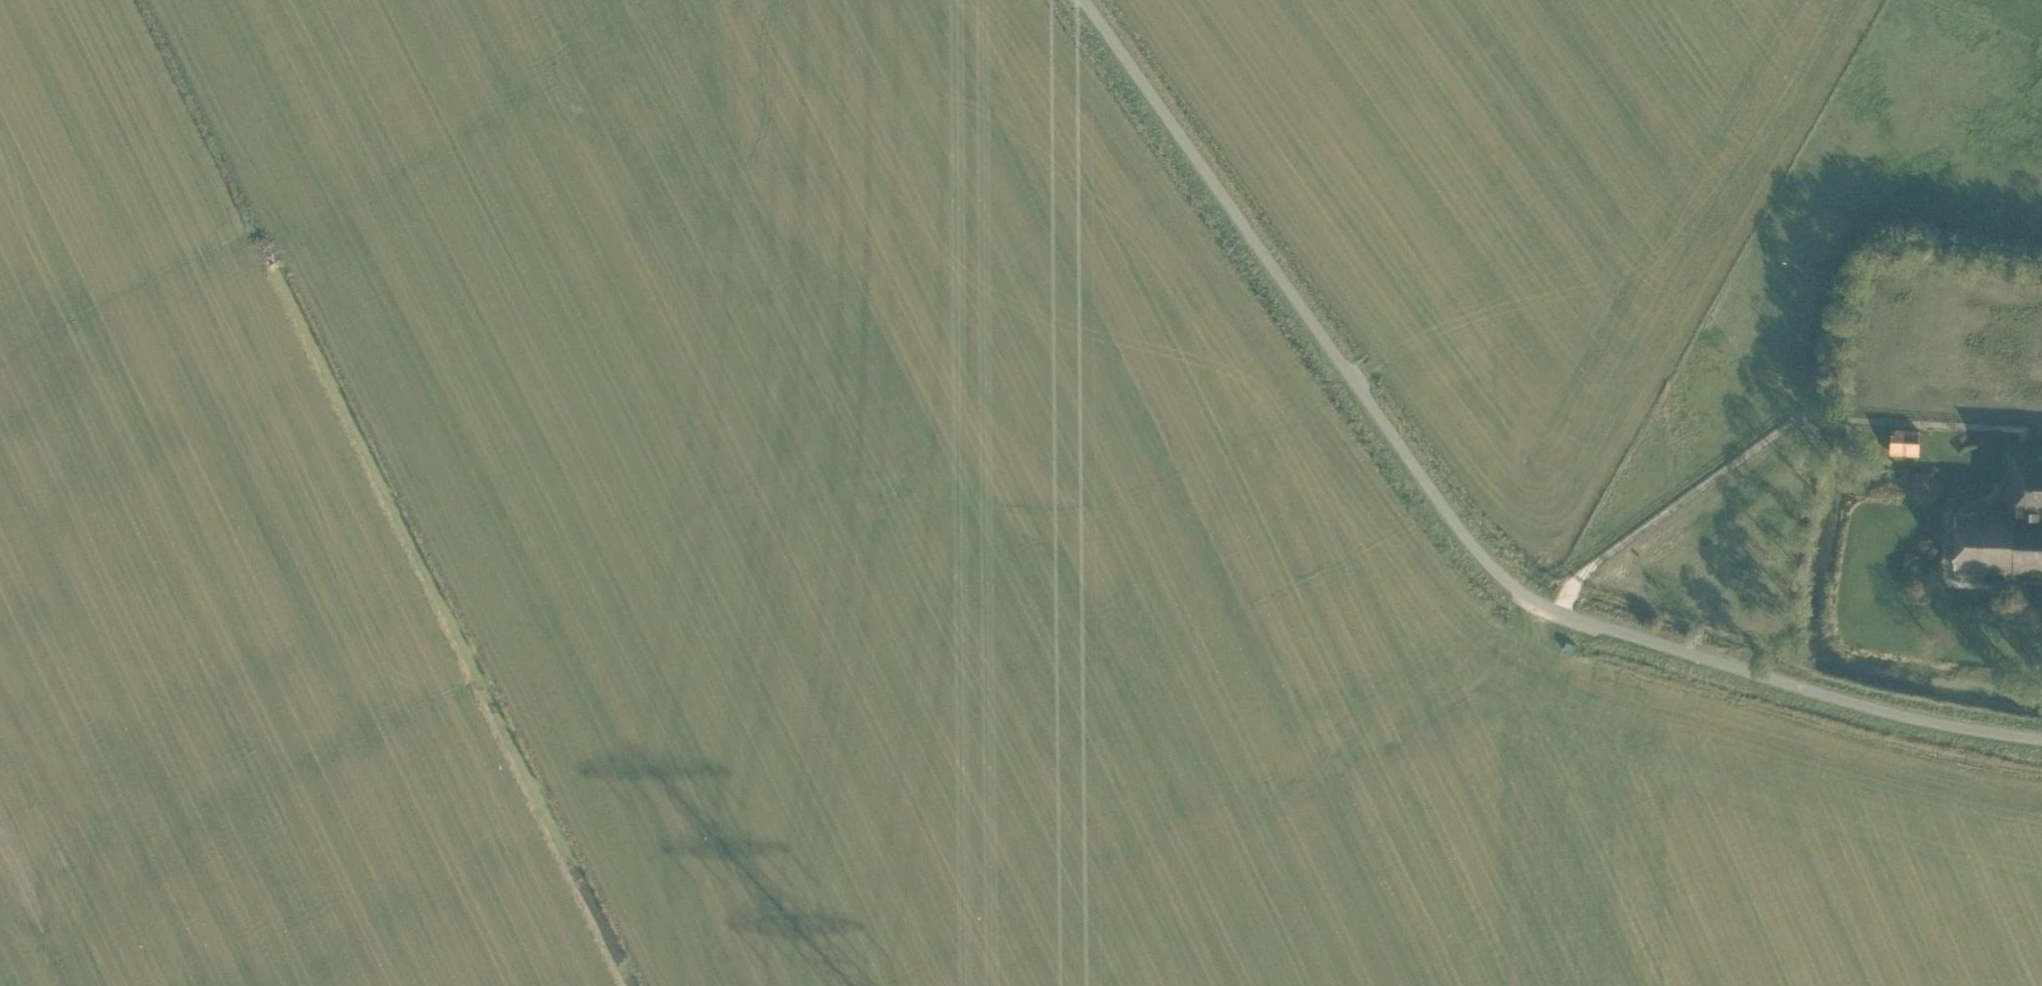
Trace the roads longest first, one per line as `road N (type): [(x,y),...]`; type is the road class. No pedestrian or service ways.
road 1 (unclassified): [(2041,736),(1922,718),(1600,631),(1498,576),(1088,0)]

